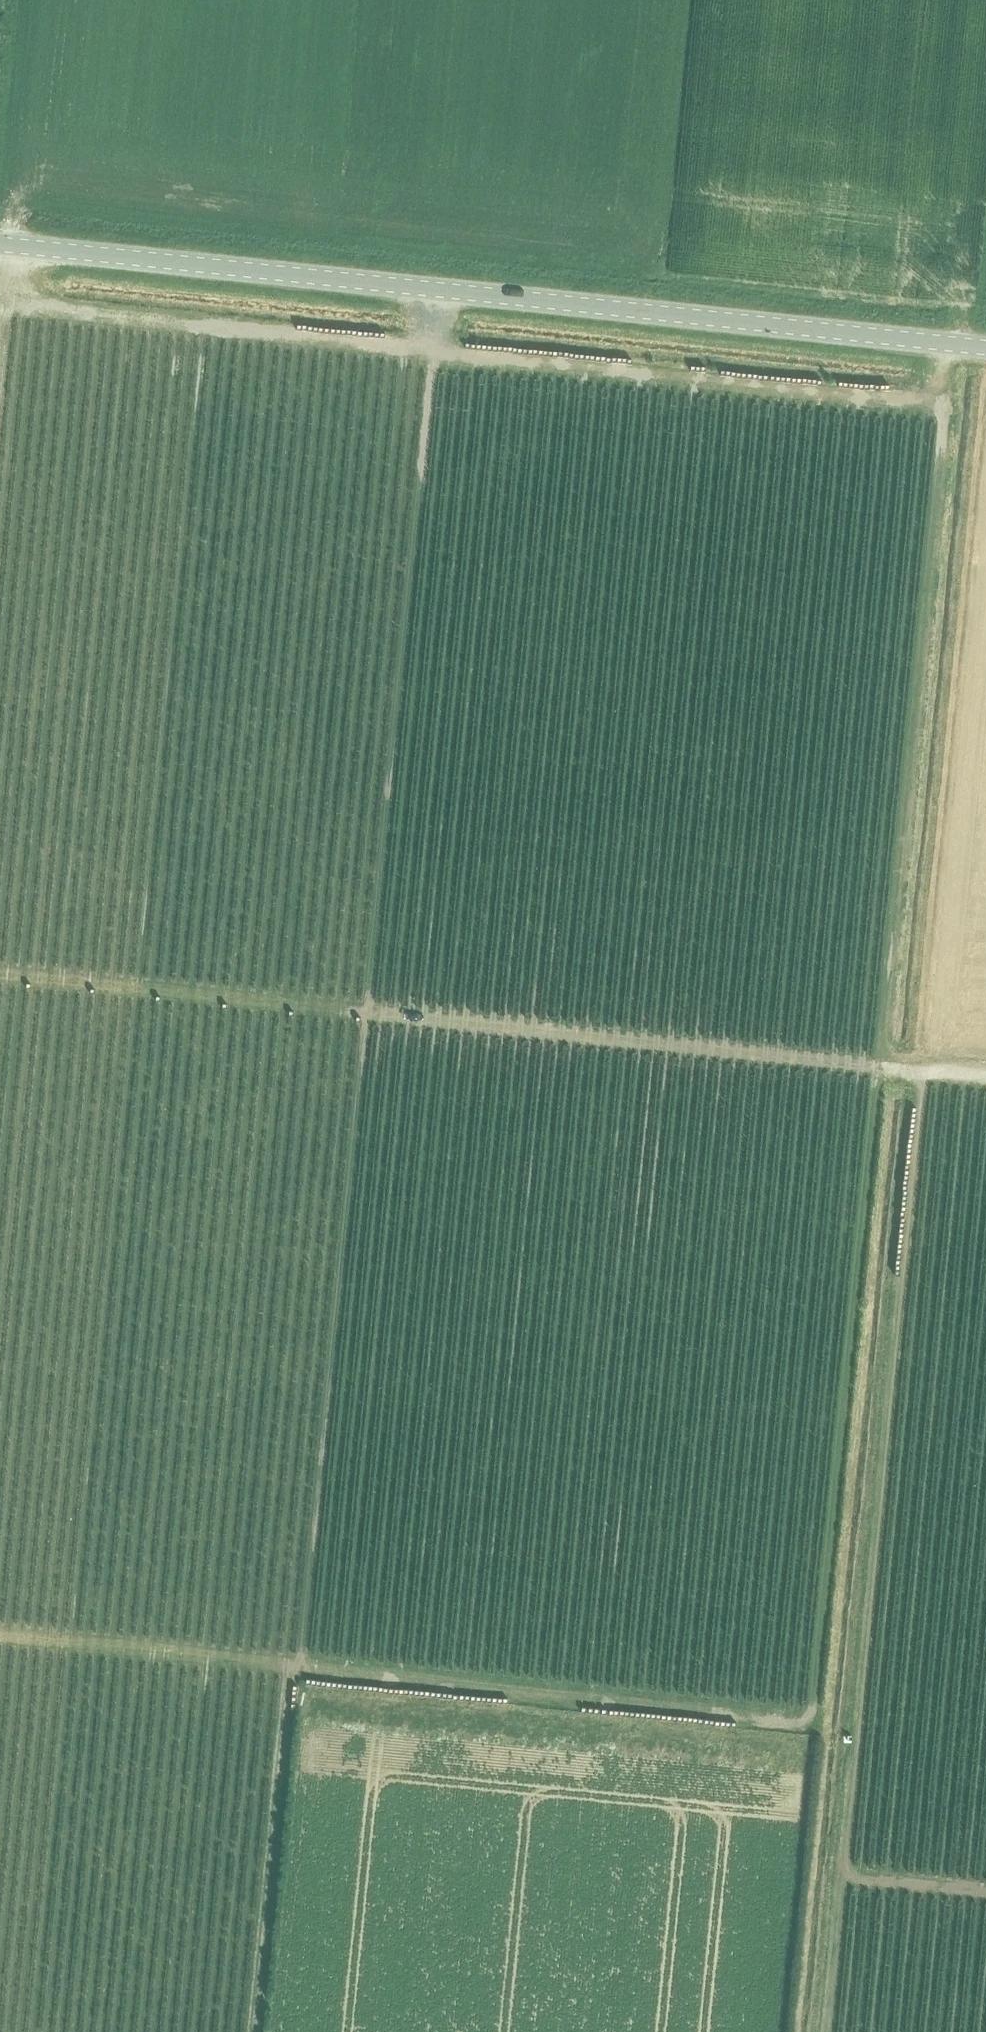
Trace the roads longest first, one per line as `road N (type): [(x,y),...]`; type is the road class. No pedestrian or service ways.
road 1 (tertiary): [(985,349),(0,242)]

